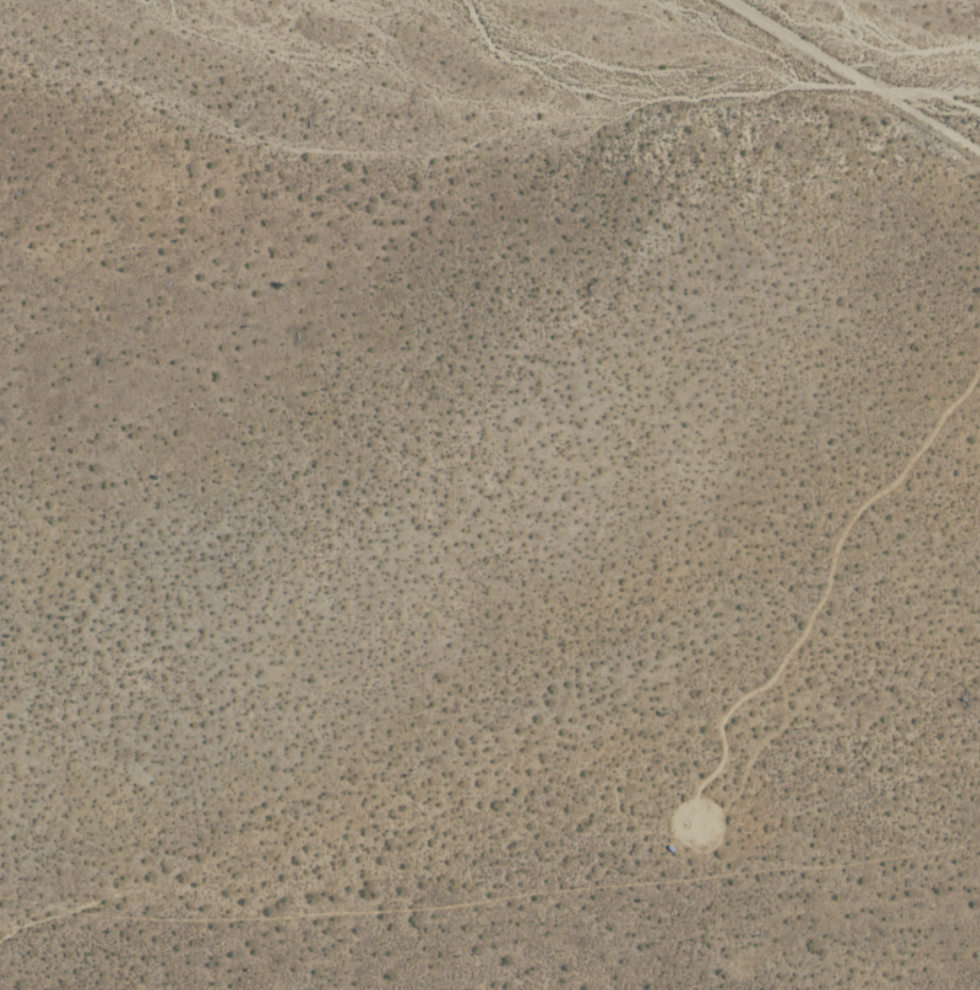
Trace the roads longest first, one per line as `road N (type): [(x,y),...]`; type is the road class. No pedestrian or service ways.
road 1 (track): [(979,152),(723,0)]

